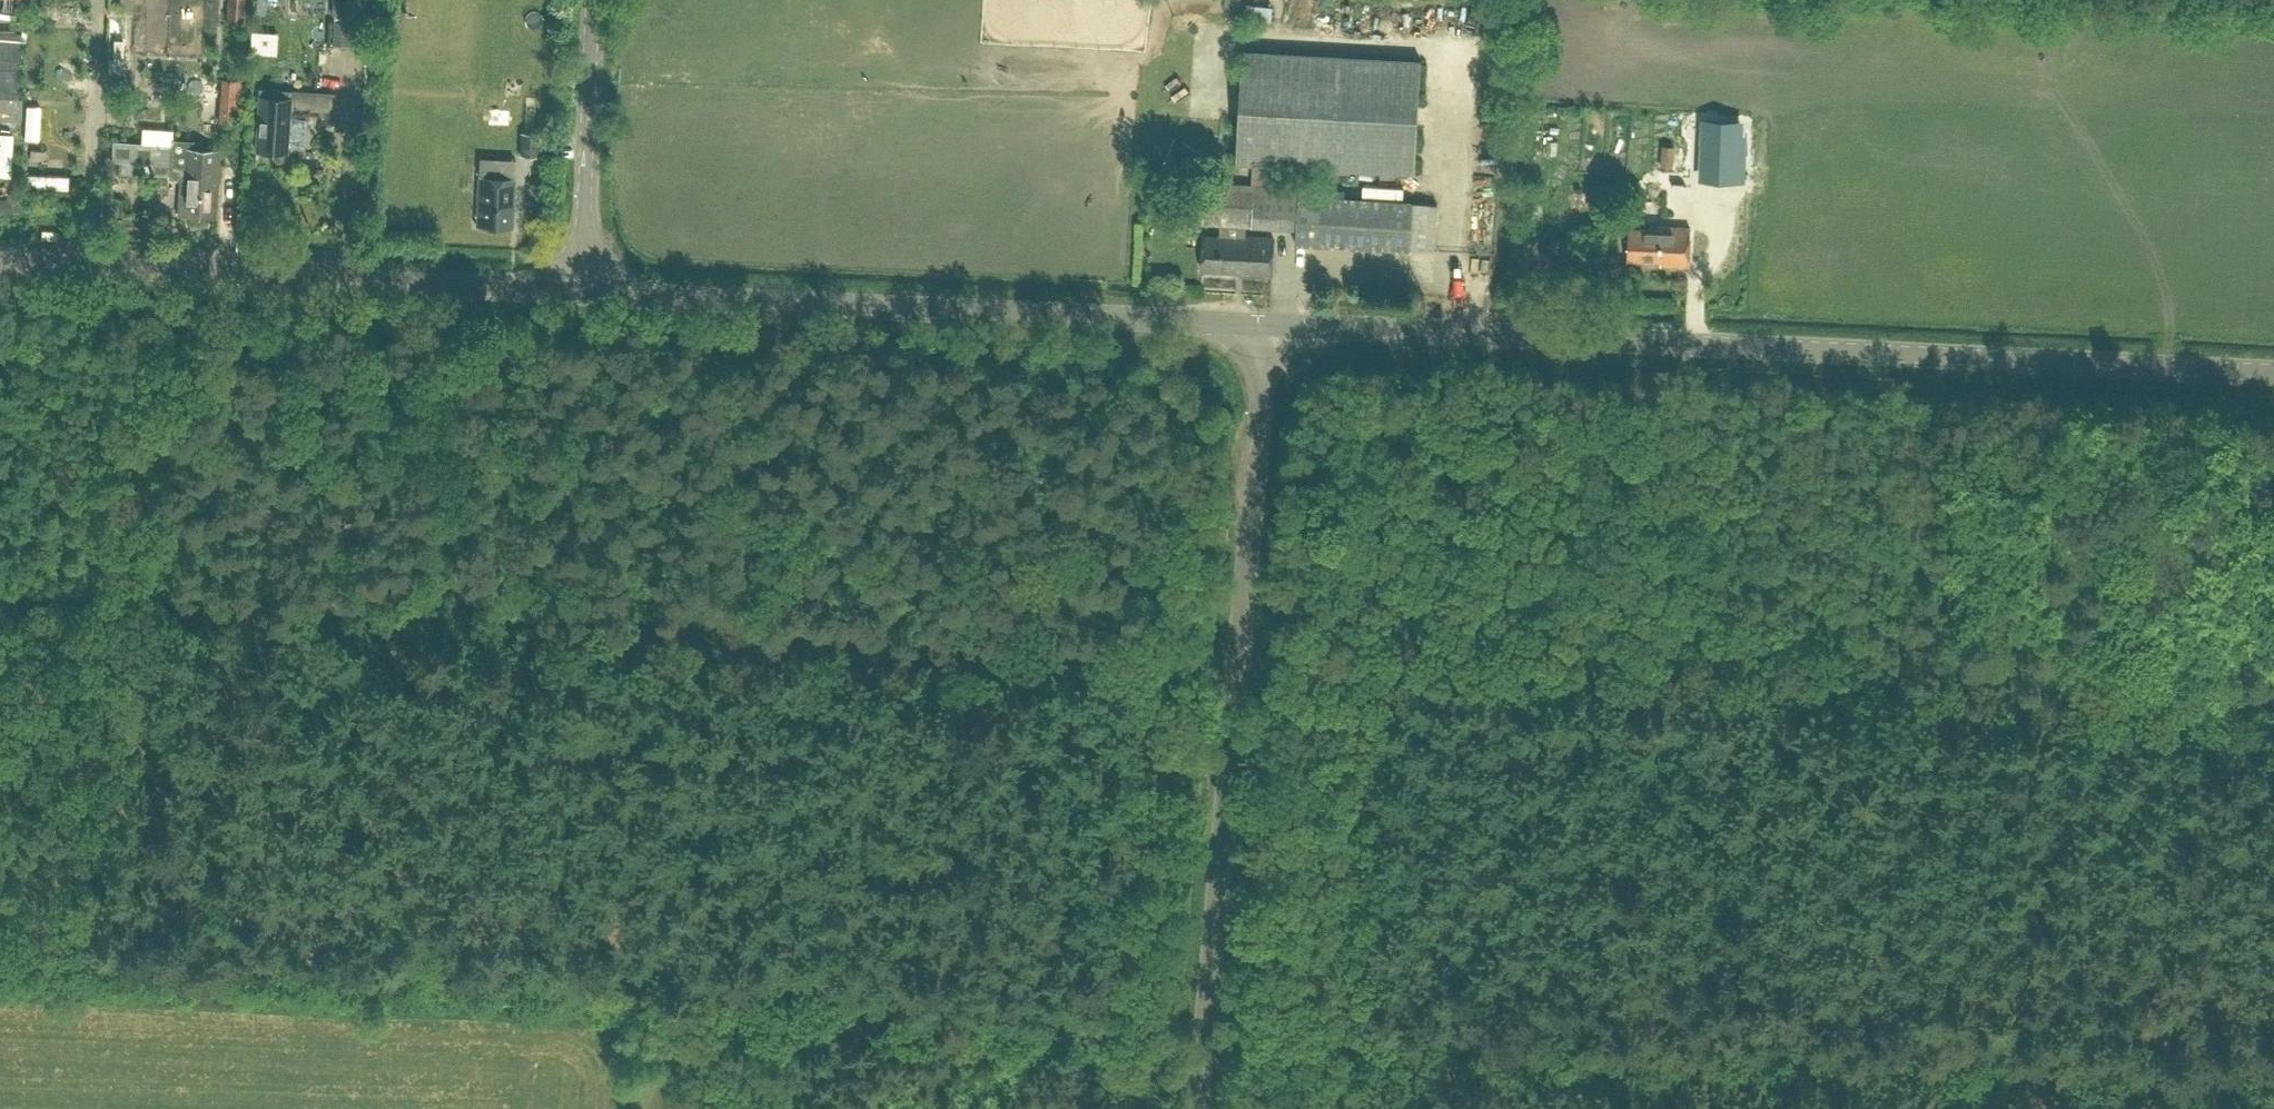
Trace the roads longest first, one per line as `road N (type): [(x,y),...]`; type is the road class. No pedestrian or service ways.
road 1 (tertiary): [(2273,372),(1266,324)]
road 2 (tertiary): [(1198,1108),(1266,324)]
road 3 (tertiary): [(1266,324),(580,292)]
road 4 (tertiary): [(580,292),(0,264)]
road 5 (unclassified): [(580,292),(592,0)]

